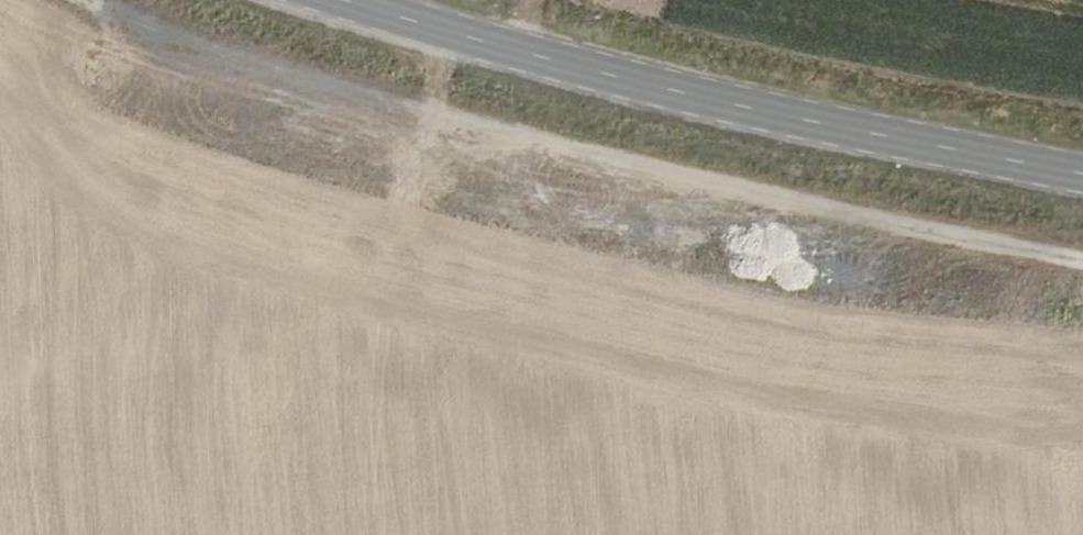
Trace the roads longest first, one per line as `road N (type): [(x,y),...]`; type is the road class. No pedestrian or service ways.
road 1 (track): [(94,0),(220,51),(663,174),(1082,260)]
road 2 (tertiary): [(1082,173),(823,125),(355,0)]

